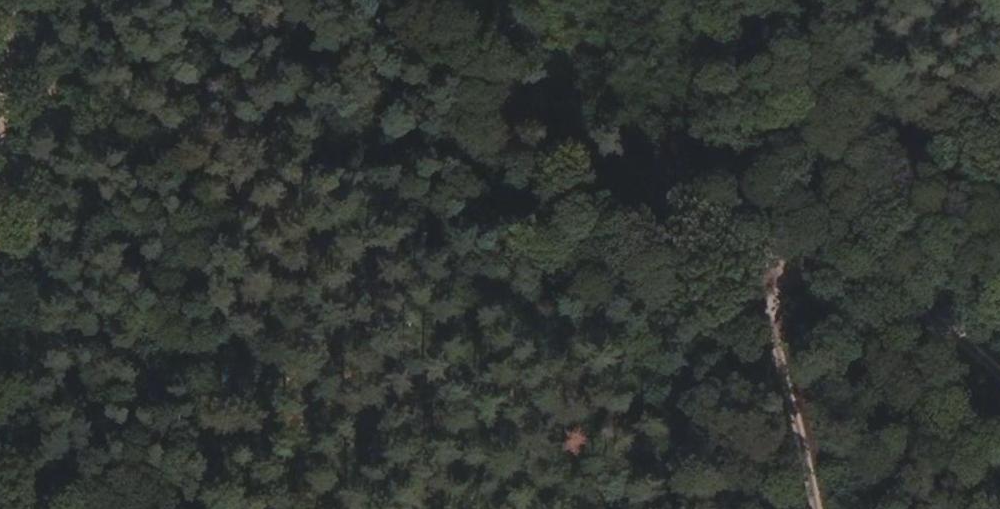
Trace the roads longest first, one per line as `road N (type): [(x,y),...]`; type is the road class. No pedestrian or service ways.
road 1 (unclassified): [(814,508),(757,296),(749,224),(756,0)]
road 2 (track): [(0,199),(19,0)]

